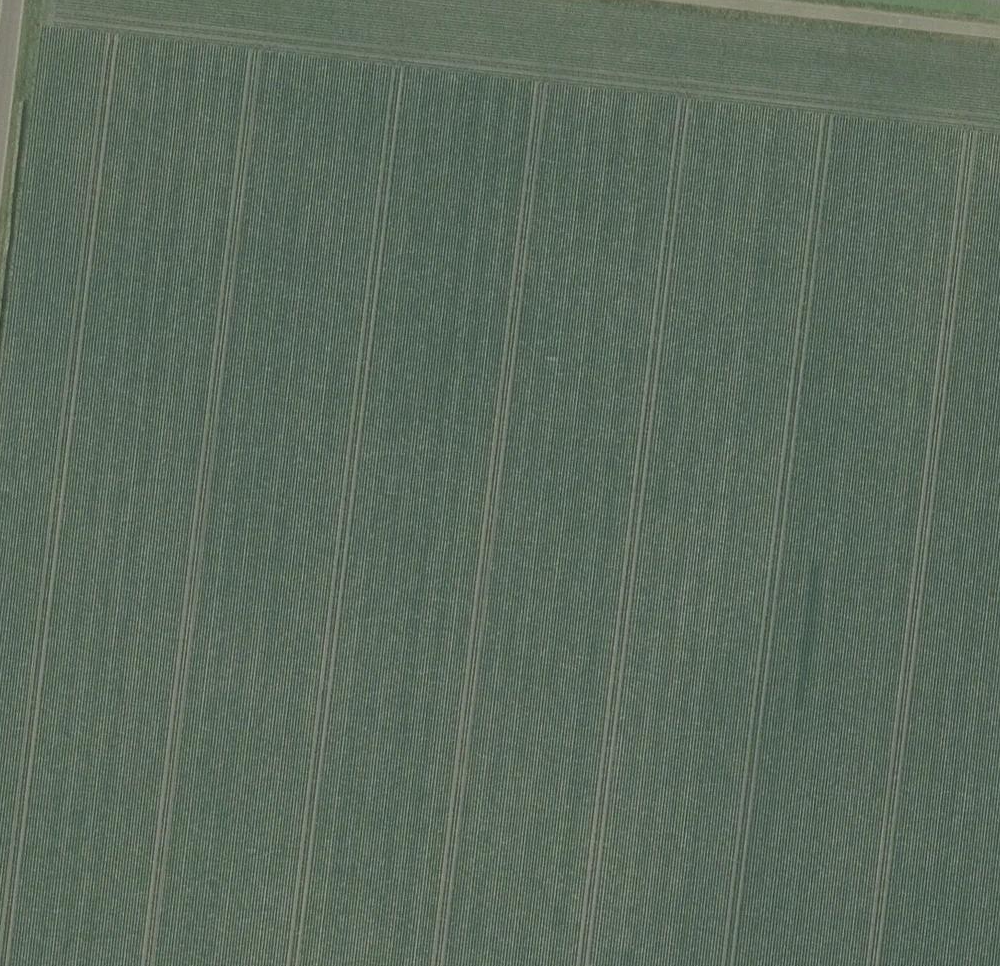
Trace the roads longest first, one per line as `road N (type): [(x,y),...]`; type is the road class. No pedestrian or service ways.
road 1 (unclassified): [(999,32),(712,0)]

